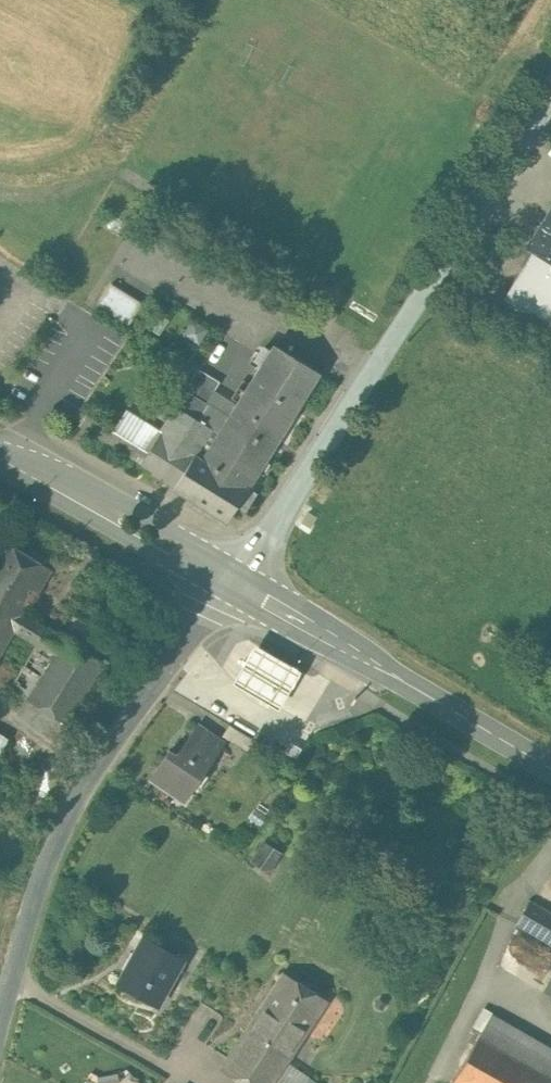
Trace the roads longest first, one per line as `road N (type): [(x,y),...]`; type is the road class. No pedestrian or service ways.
road 1 (unclassified): [(230,581),(274,530),(550,93)]
road 2 (tertiary): [(0,1027),(50,854),(230,581)]
road 3 (secondary): [(550,768),(230,581)]
road 4 (secondary): [(230,581),(0,455)]

